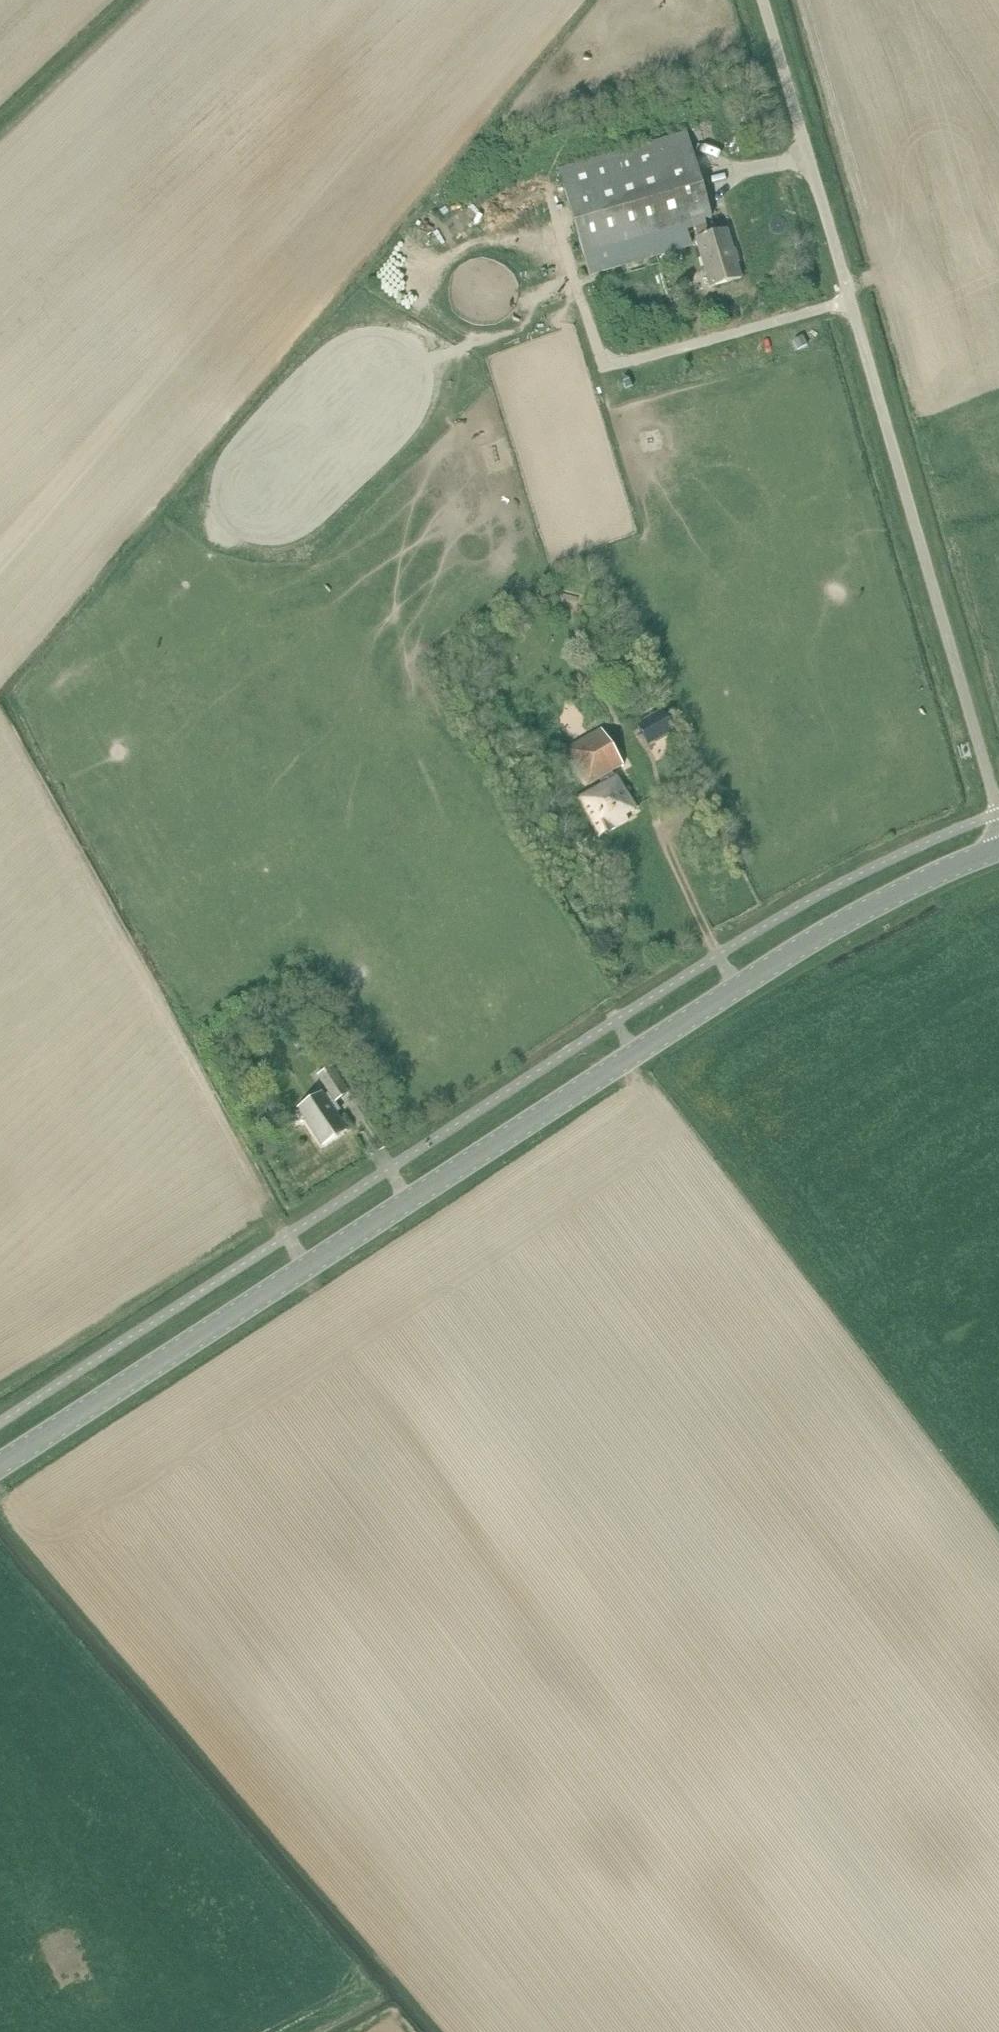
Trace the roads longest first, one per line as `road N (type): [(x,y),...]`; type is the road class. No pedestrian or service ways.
road 1 (tertiary): [(0,1464),(676,1025),(848,920),(998,851)]
road 2 (unclassified): [(998,800),(755,0)]

